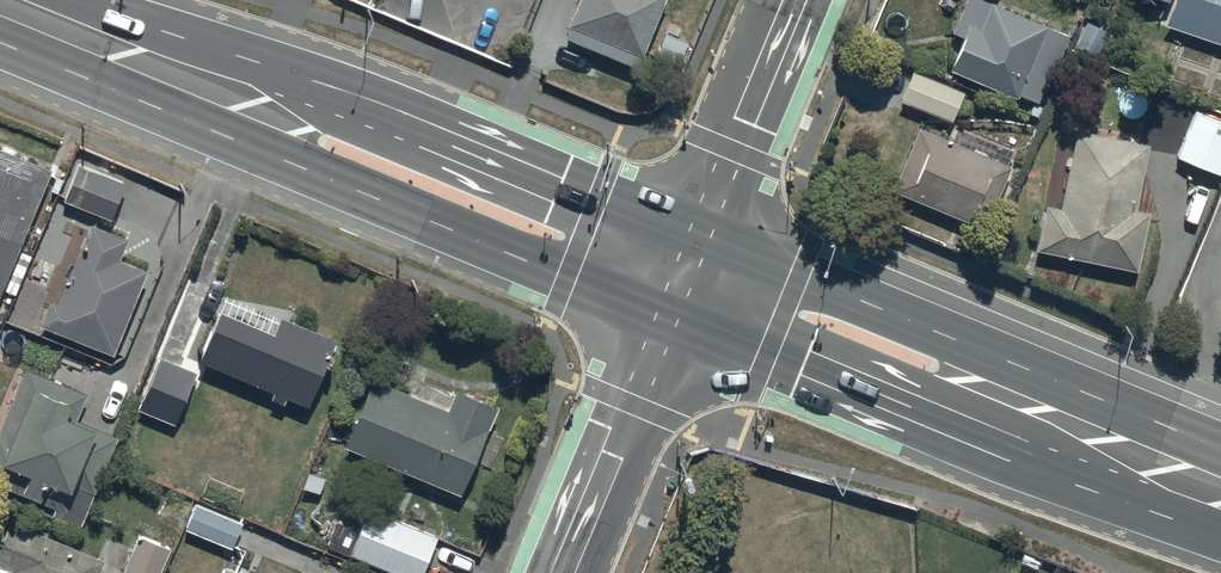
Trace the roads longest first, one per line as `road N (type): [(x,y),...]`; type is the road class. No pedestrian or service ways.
road 1 (trunk): [(664,315),(0,48)]
road 2 (trunk): [(78,0),(693,244)]
road 3 (trunk): [(1220,527),(664,315)]
road 4 (trunk): [(693,244),(1220,457)]
road 5 (residential): [(557,572),(664,315)]
road 6 (residential): [(693,244),(794,0)]

